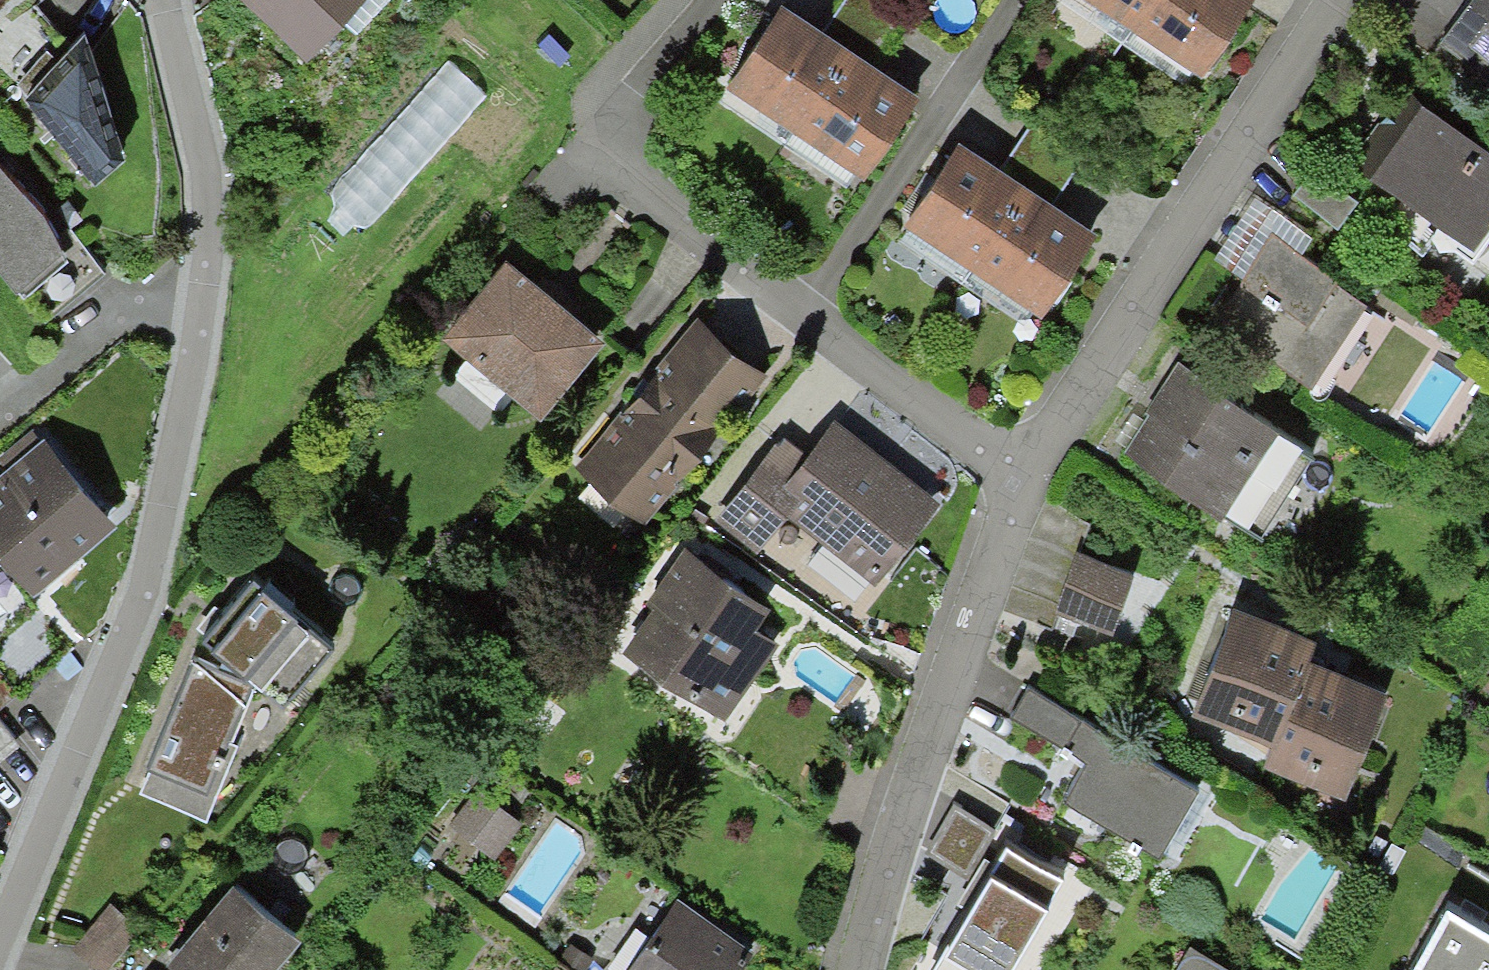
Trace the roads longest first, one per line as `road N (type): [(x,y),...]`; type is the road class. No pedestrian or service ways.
road 1 (residential): [(154,0),(186,78),(210,245),(156,558),(0,952)]
road 2 (residential): [(1019,477),(1334,0)]
road 3 (residential): [(588,143),(1019,477)]
road 4 (residential): [(855,969),(1019,477)]

